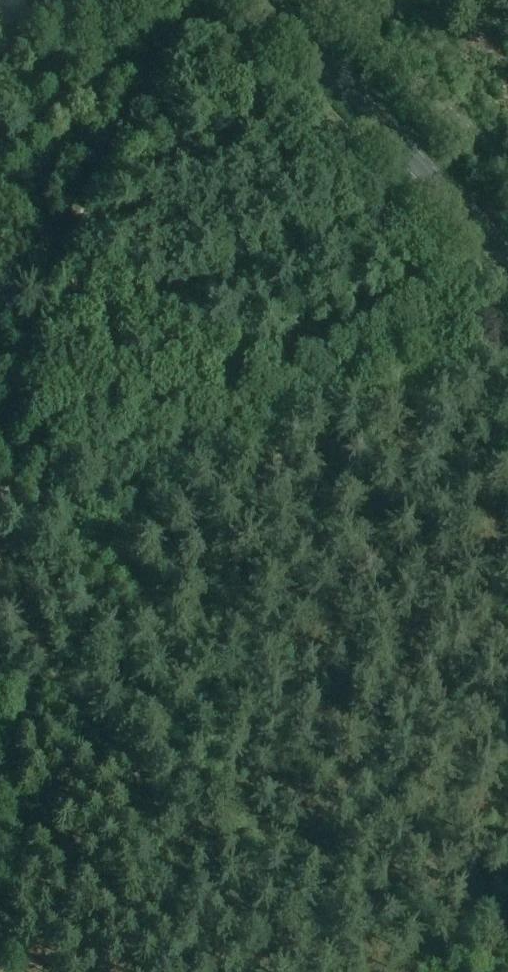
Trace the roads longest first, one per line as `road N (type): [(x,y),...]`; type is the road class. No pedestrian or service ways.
road 1 (secondary): [(507,260),(271,0)]

